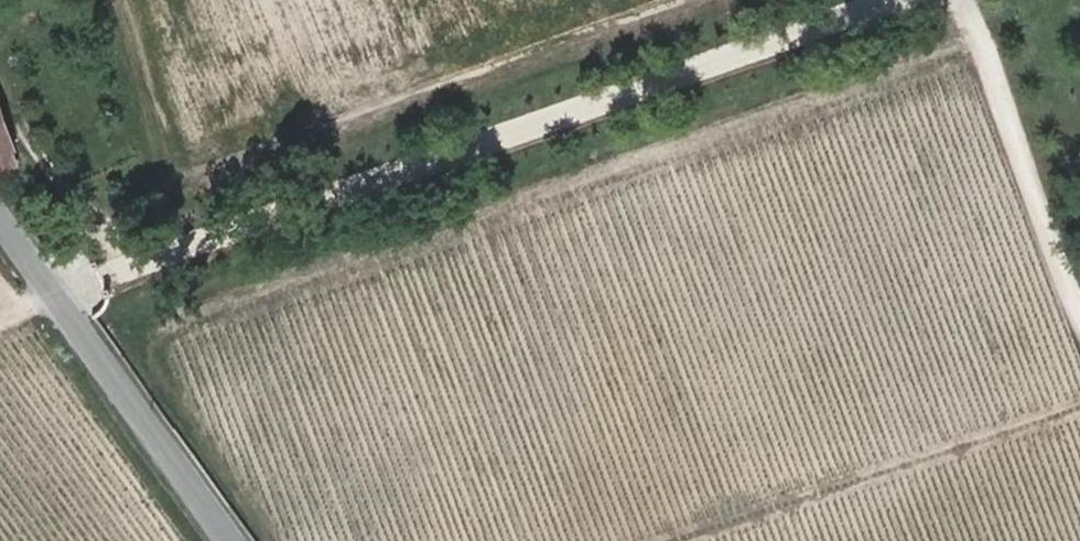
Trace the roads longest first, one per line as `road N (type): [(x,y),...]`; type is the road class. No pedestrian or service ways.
road 1 (unclassified): [(0,196),(238,540)]

